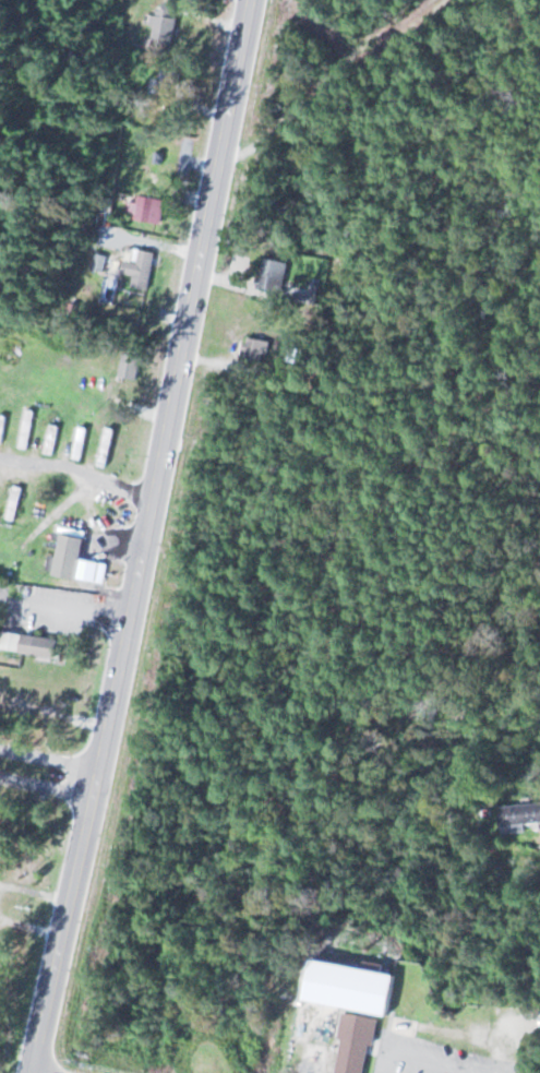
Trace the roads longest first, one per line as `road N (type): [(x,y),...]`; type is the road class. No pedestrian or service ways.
road 1 (tertiary): [(253,0),(83,860),(28,1072)]
road 2 (residential): [(411,0),(220,175)]
road 3 (residential): [(0,151),(27,111),(35,35),(24,0)]

